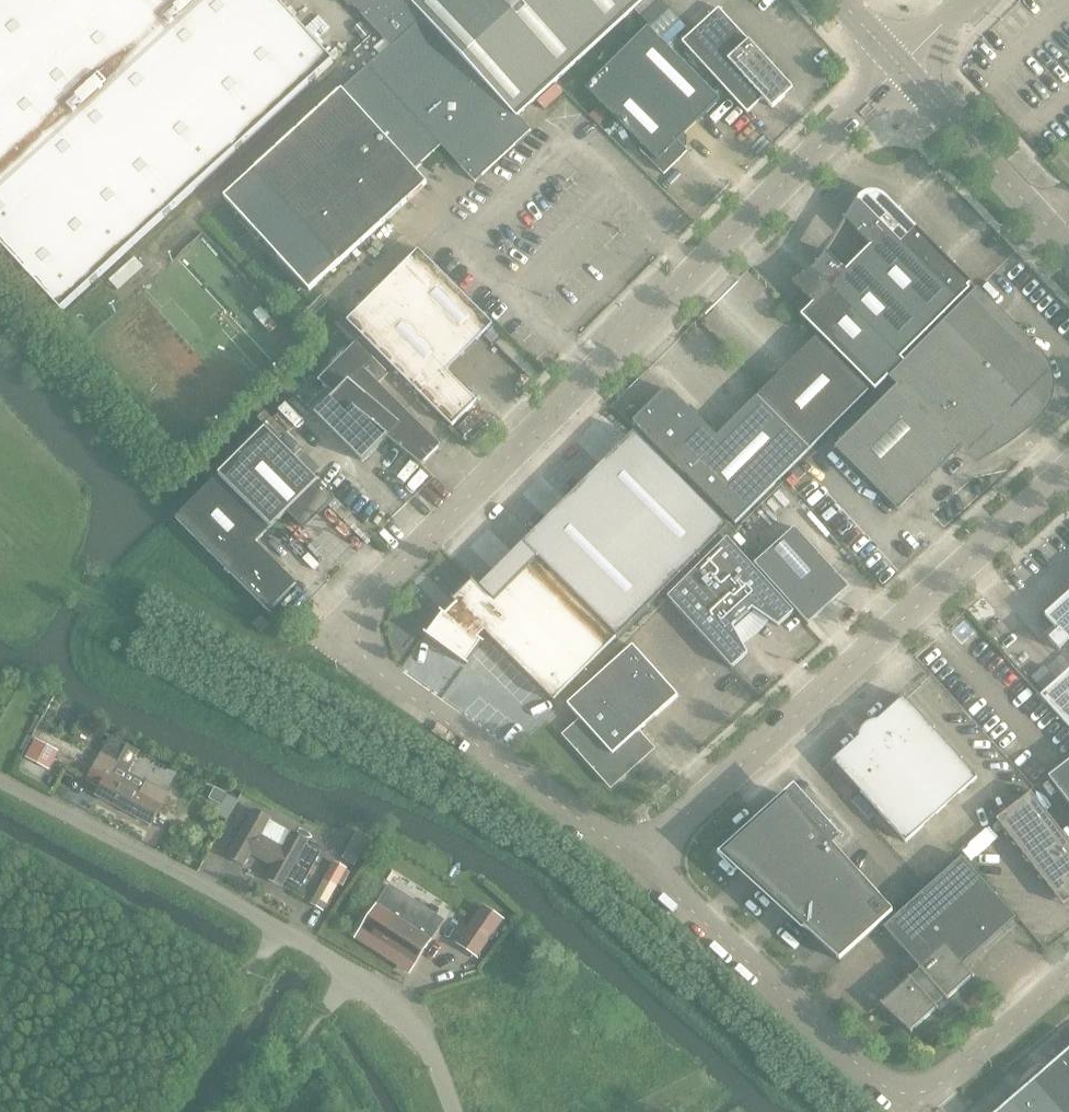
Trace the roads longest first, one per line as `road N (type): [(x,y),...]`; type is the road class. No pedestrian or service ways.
road 1 (unclassified): [(625,862),(369,661),(358,635),(366,602),(902,72)]
road 2 (unclassified): [(625,862),(1068,464)]
road 3 (unclassified): [(452,1111),(425,1043),(348,975),(0,778)]
road 4 (unclassified): [(912,1093),(869,1074),(625,862)]
road 5 (unclassified): [(1068,251),(902,72)]
road 6 (unclassified): [(912,1093),(943,1083),(1068,970)]

